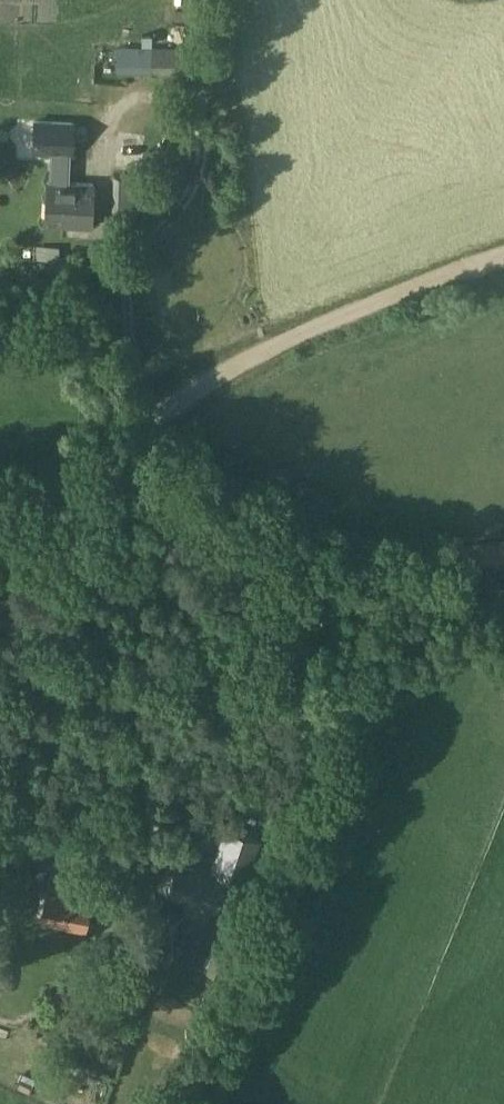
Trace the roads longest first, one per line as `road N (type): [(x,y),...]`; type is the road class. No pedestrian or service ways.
road 1 (track): [(503,259),(293,336),(198,388),(120,452)]
road 2 (unclassified): [(120,452),(0,545)]

